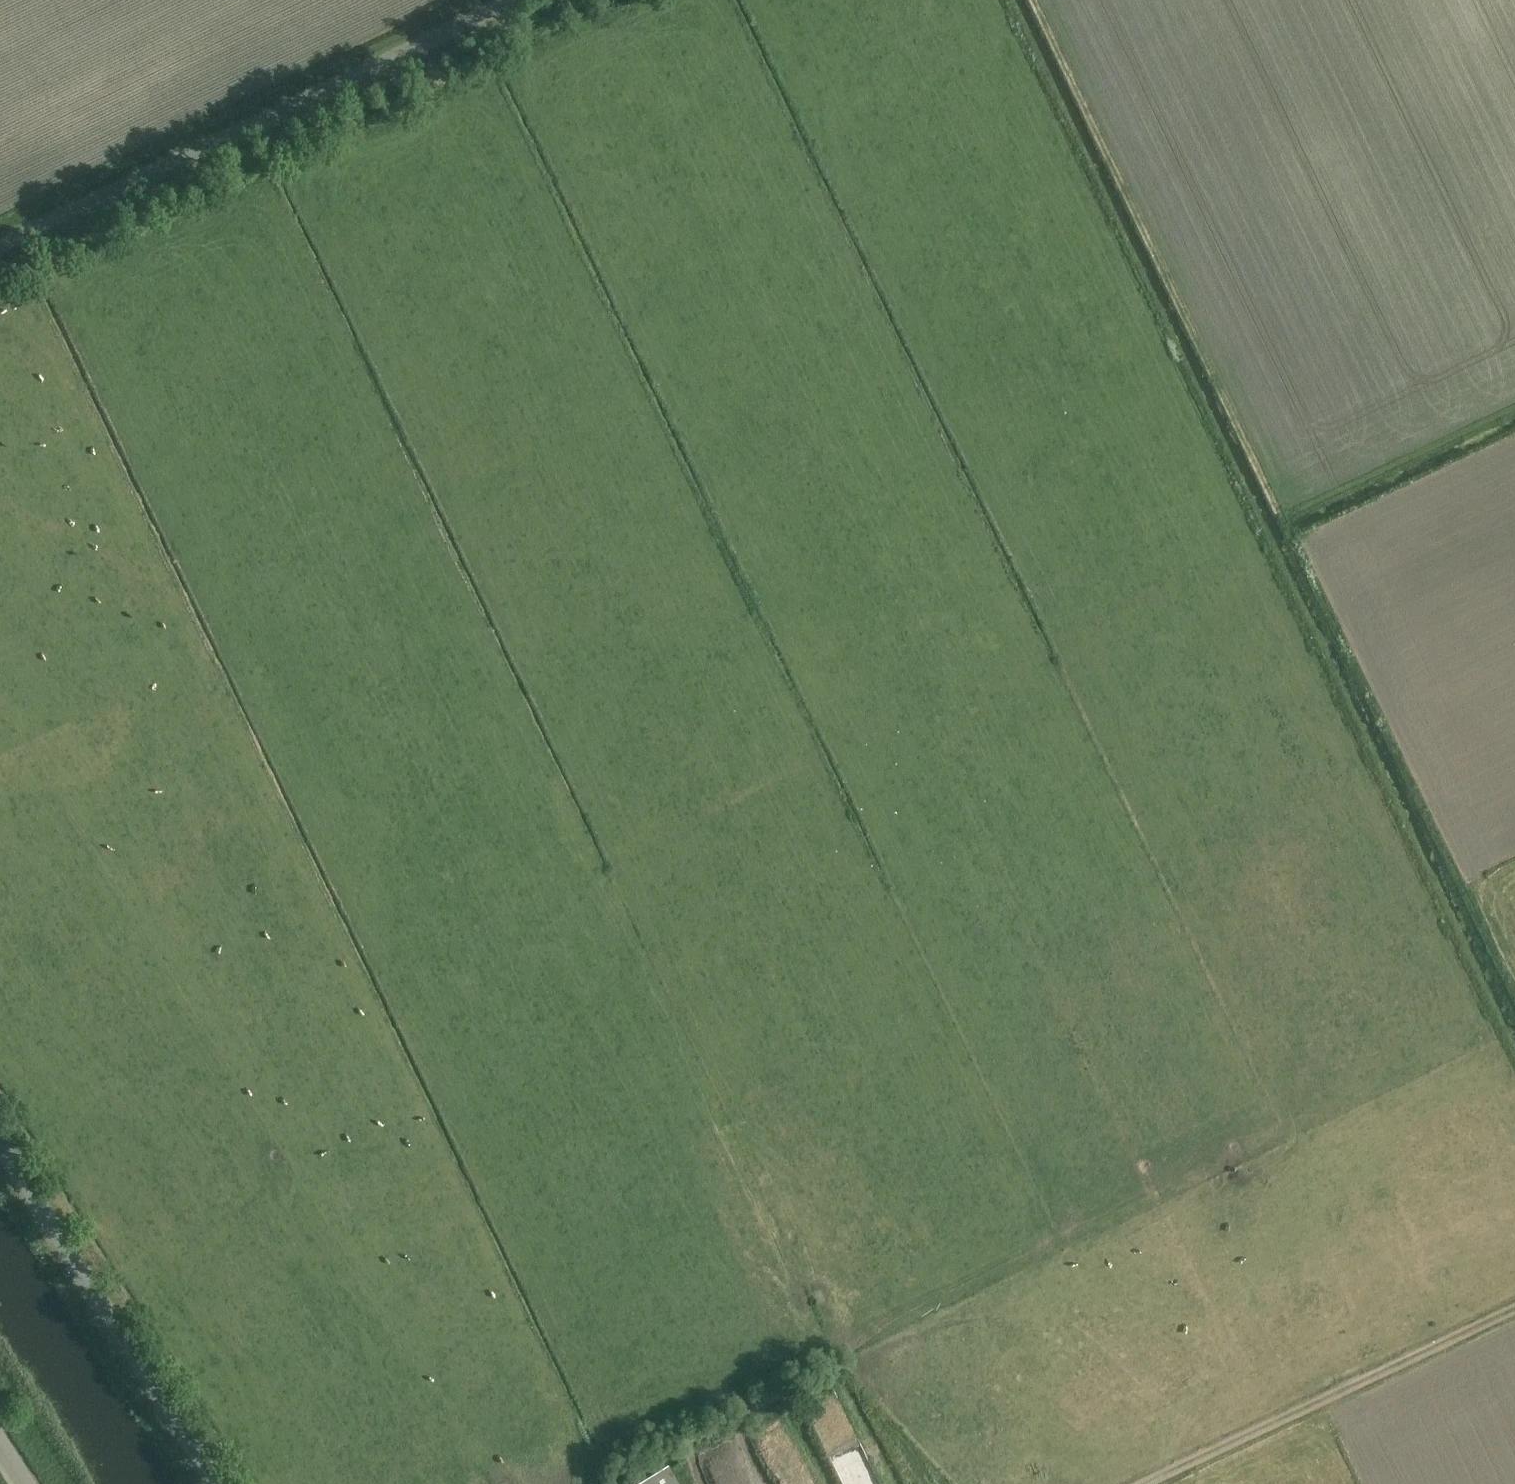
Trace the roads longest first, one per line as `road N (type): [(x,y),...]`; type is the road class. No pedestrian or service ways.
road 1 (unclassified): [(0,246),(515,0)]
road 2 (unclassified): [(217,1483),(0,1141)]

